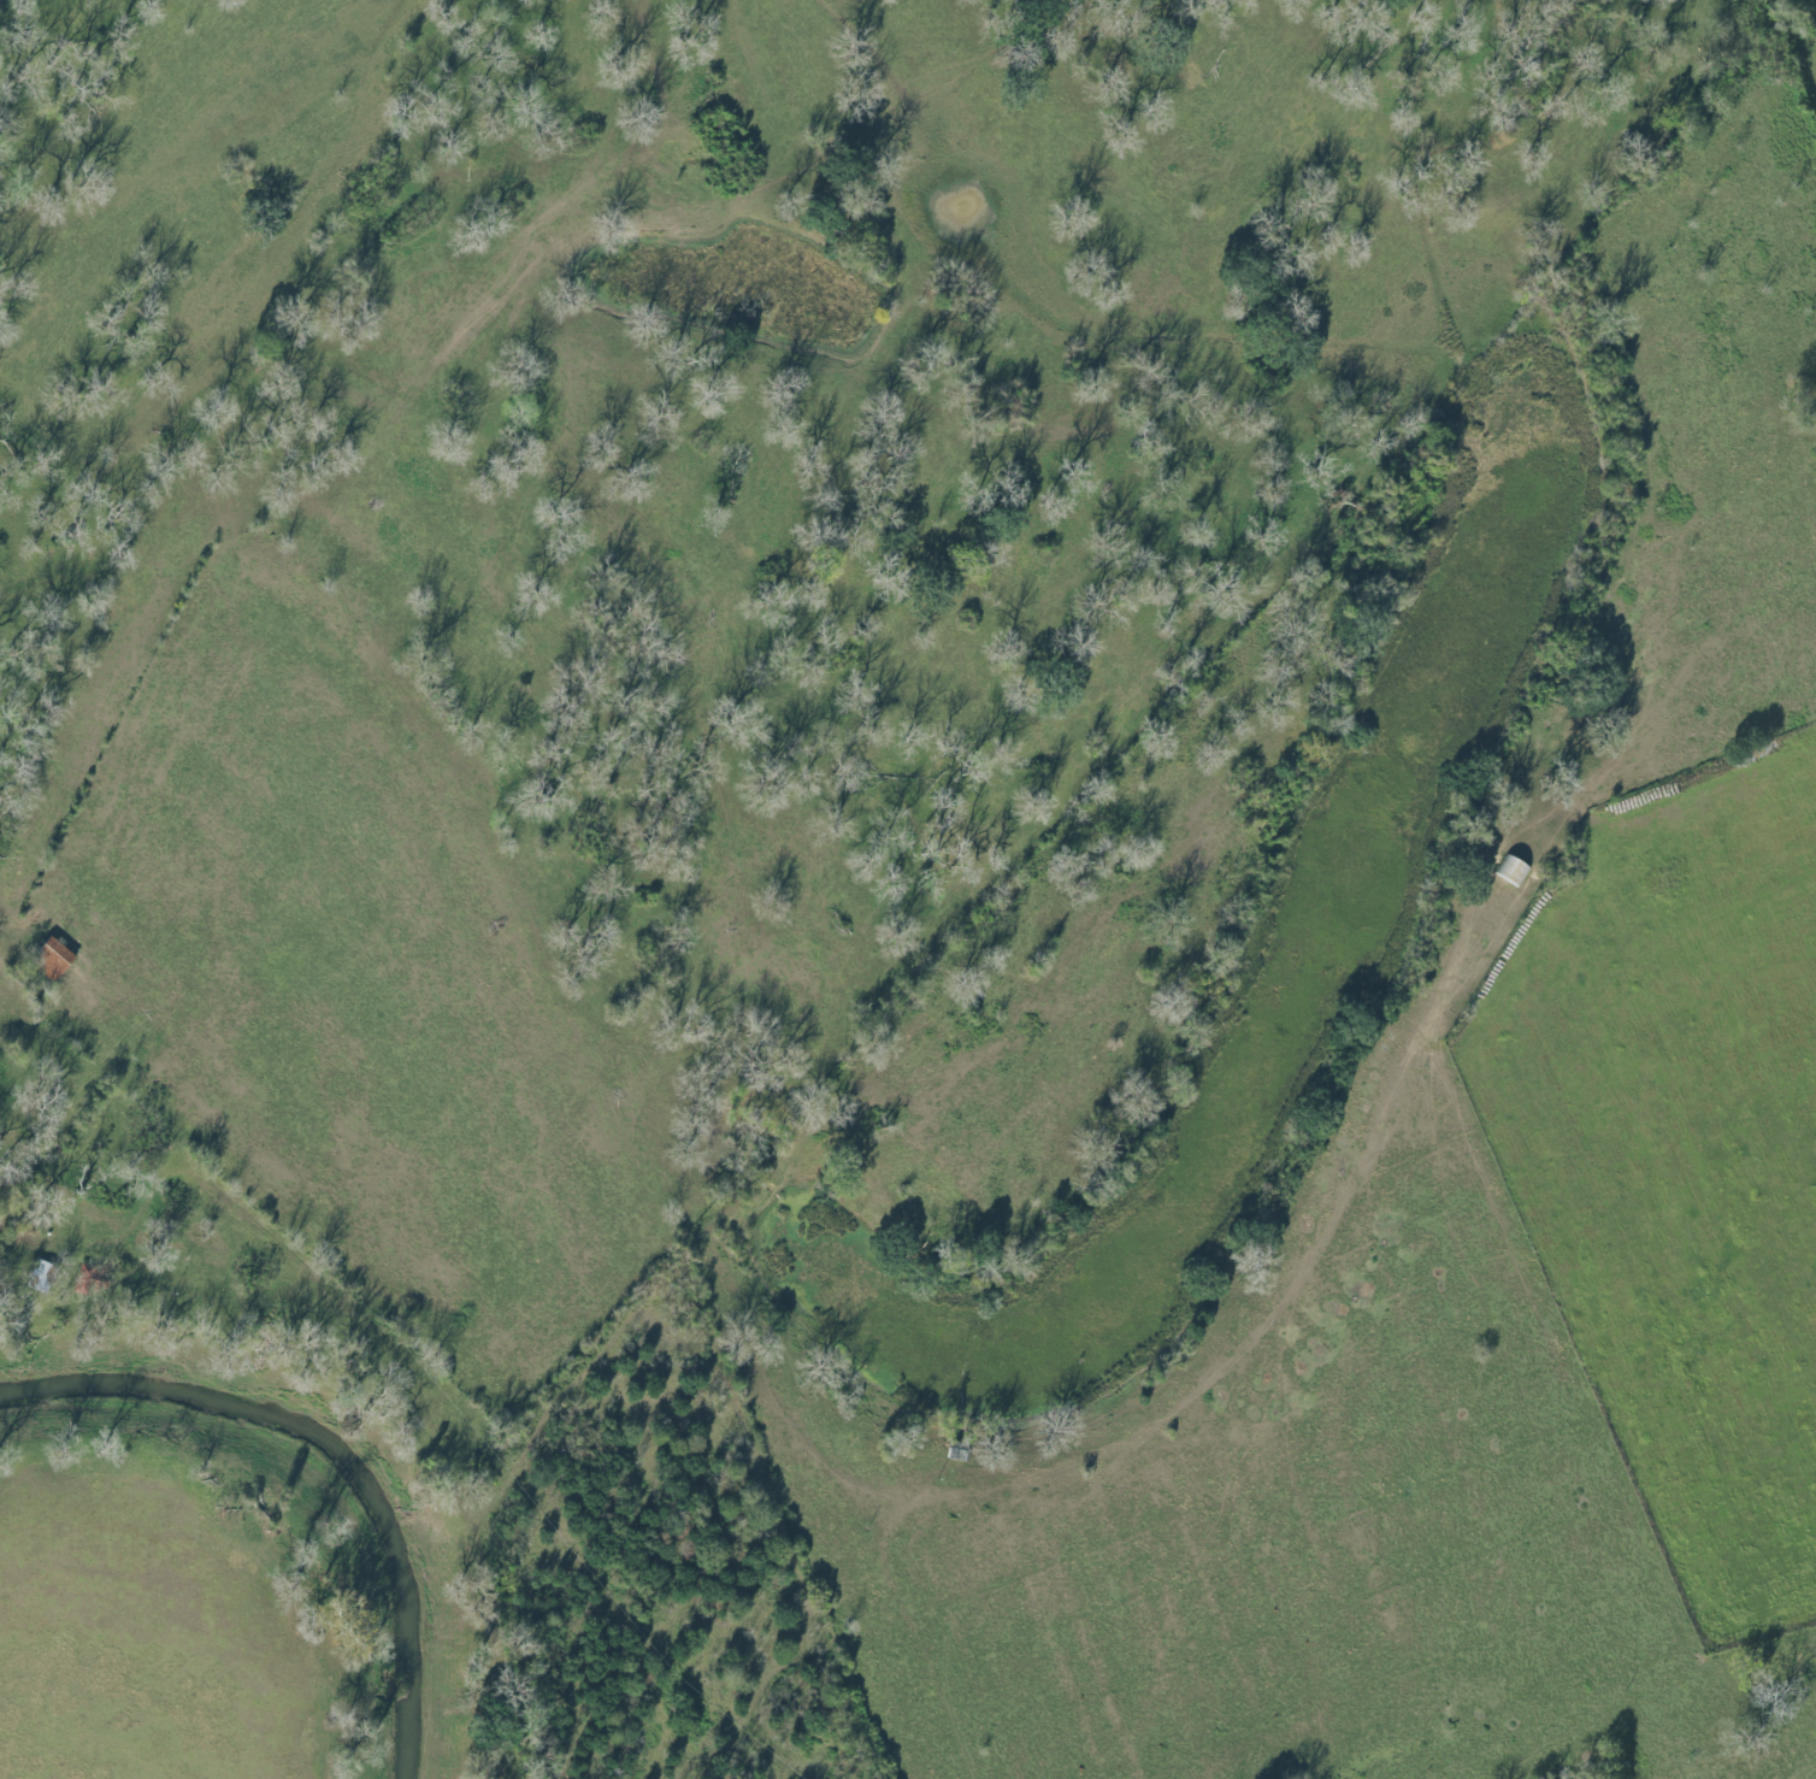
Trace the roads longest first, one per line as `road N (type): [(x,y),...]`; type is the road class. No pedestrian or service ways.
road 1 (residential): [(505,1778),(506,1656),(485,1538),(397,1356),(372,1323),(220,1184),(167,1161)]

